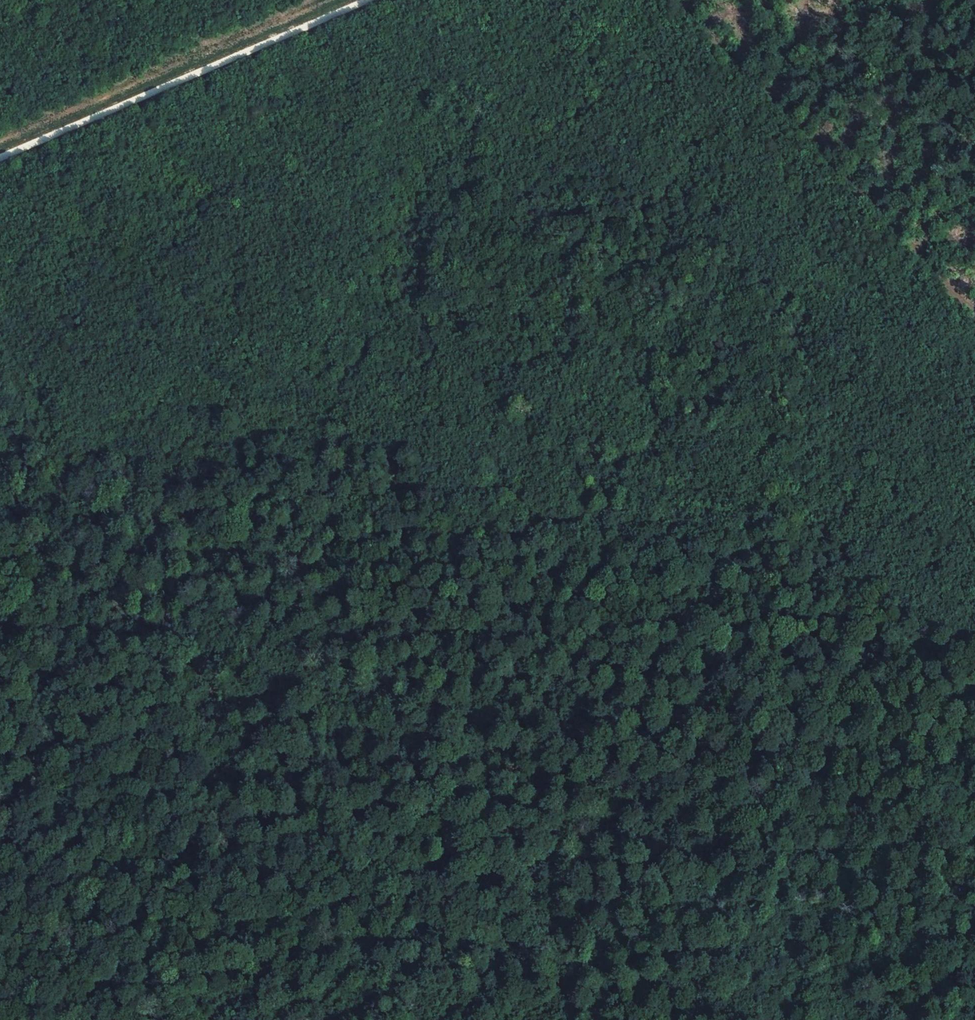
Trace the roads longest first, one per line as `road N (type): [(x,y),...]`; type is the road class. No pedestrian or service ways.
road 1 (track): [(374,0),(0,161)]

